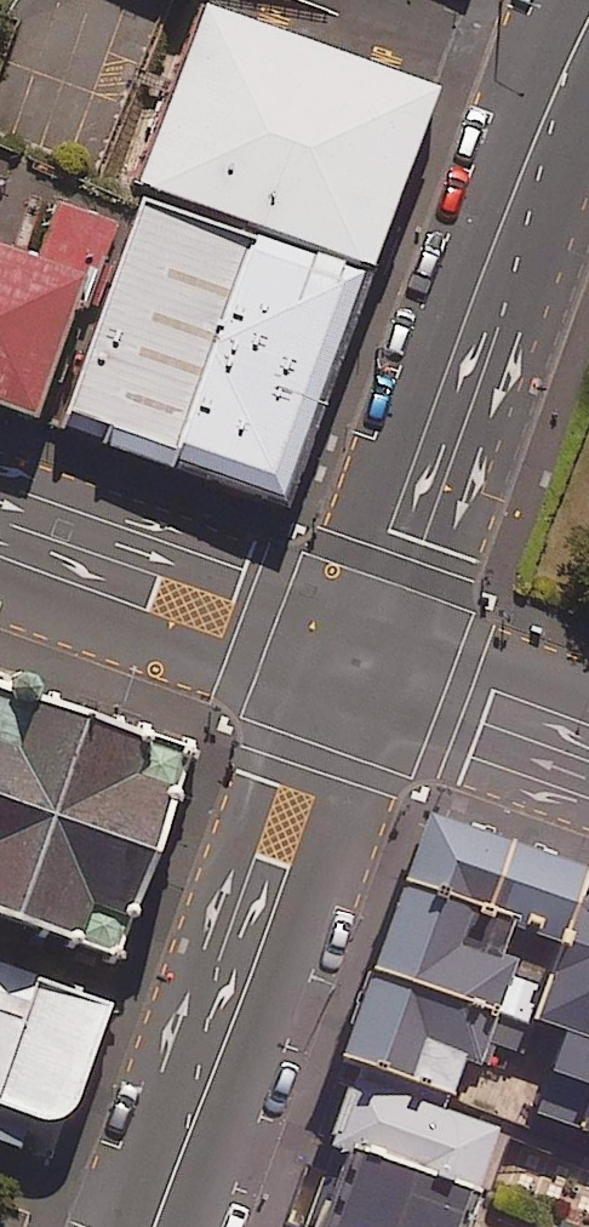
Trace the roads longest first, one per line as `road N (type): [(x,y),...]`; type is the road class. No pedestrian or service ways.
road 1 (tertiary): [(359,668),(588,18)]
road 2 (tertiary): [(154,1226),(359,668)]
road 3 (secondary): [(0,535),(359,668)]
road 4 (secondary): [(359,668),(588,752)]

